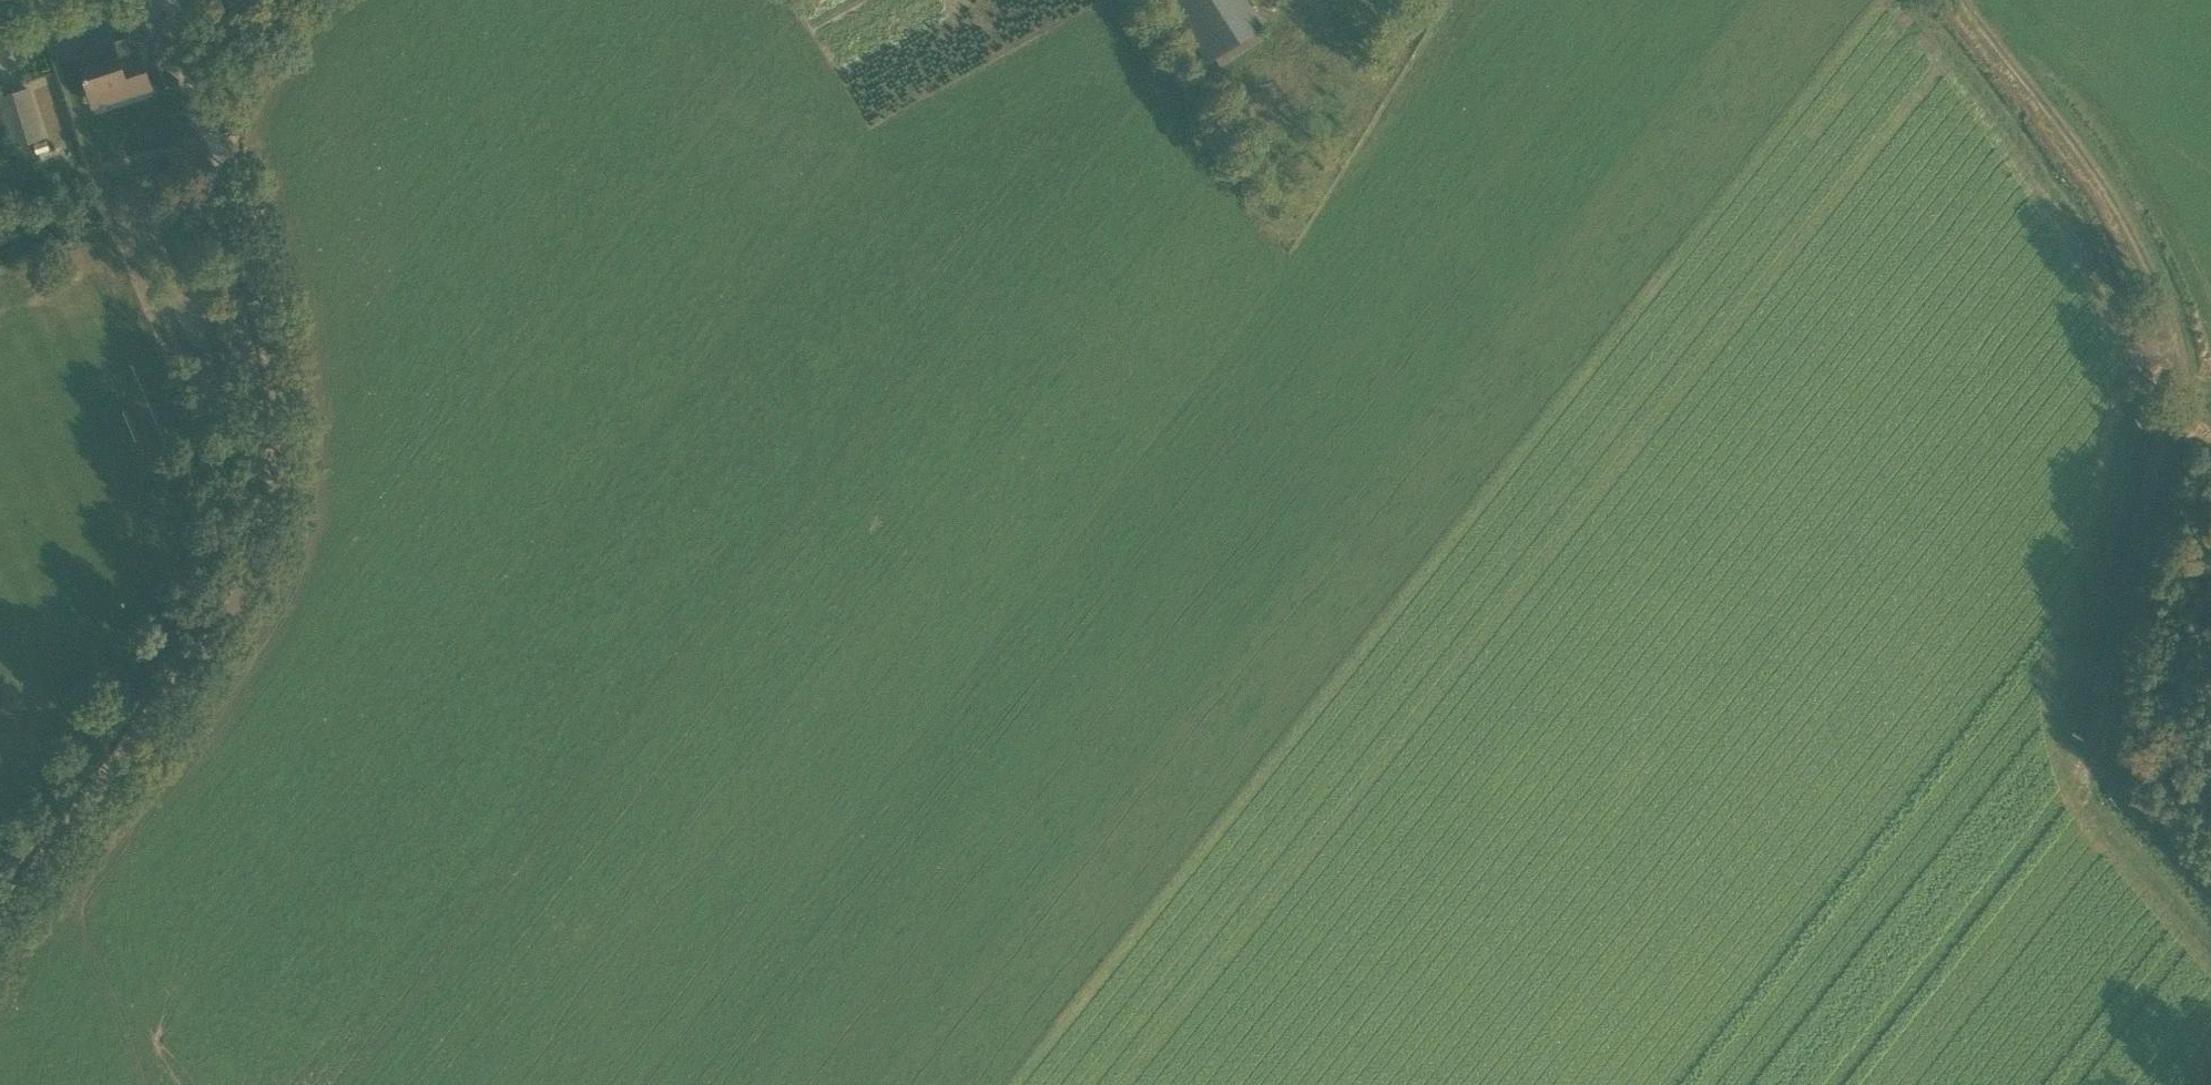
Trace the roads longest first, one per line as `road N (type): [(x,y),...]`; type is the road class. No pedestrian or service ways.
road 1 (unclassified): [(0,932),(251,582),(274,517),(284,451),(282,385),(219,140)]
road 2 (track): [(2181,410),(2111,670),(2104,758),(2210,889)]
road 3 (track): [(2181,410),(2183,347),(2166,304),(2070,145),(1961,0)]
road 4 (residential): [(219,140),(181,0)]

